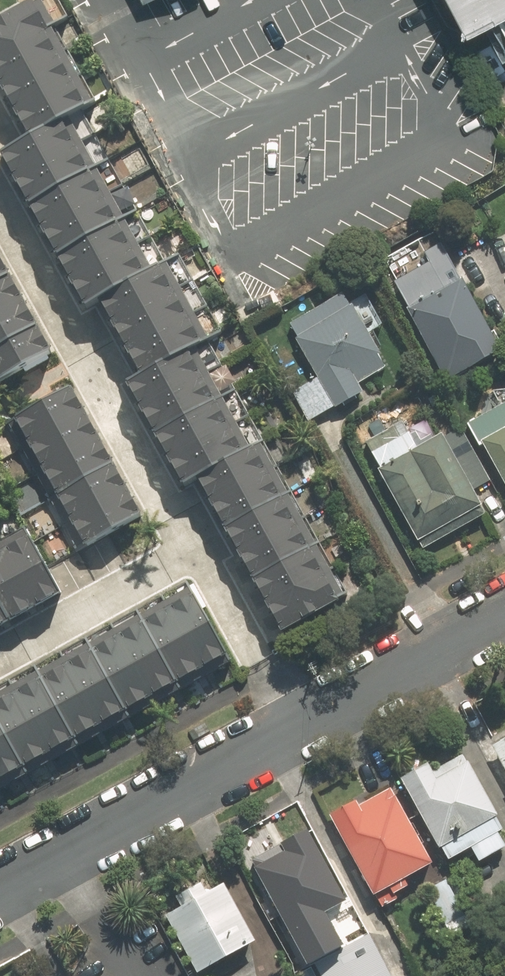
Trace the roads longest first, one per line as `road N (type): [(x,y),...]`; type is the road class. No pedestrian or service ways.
road 1 (residential): [(504,616),(0,890)]

